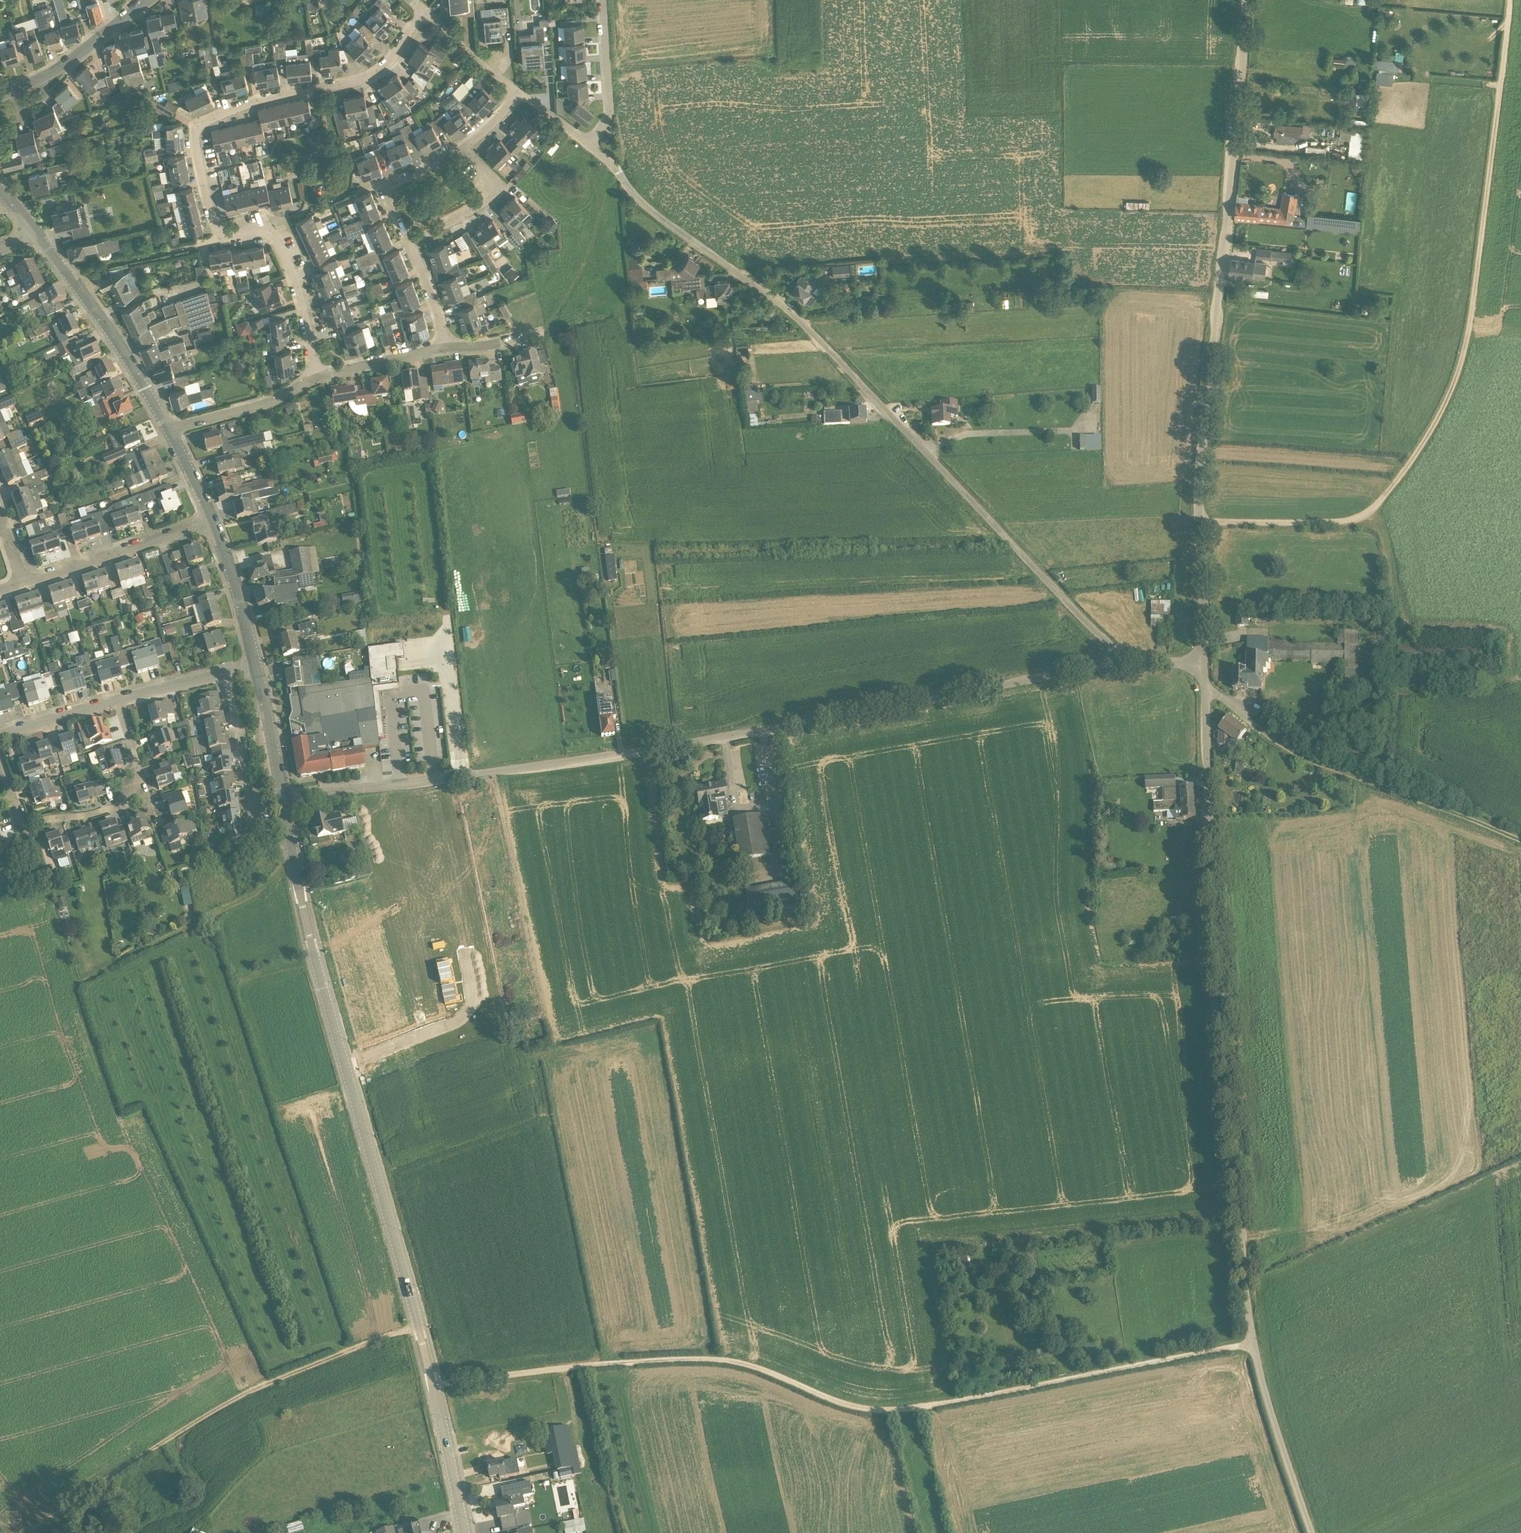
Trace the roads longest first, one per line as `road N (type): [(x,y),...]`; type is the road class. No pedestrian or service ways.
road 1 (unclassified): [(1311,1532),(1247,1314),(1215,956),(1205,694)]
road 2 (track): [(1253,1349),(890,1415),(708,1362),(433,1385)]
road 3 (unclassified): [(1132,665),(787,311),(635,195),(588,143)]
road 4 (tertiary): [(464,1532),(418,1327),(305,922),(282,801)]
road 5 (track): [(1510,0),(1465,352),(1432,429),(1379,502),(1354,520),(1199,523)]
road 6 (unclassified): [(1132,665),(464,775)]
road 7 (unclassified): [(1245,0),(1202,457),(1204,663)]
road 8 (residential): [(315,380),(294,279),(273,234),(222,233),(196,130),(257,101),(369,78),(394,58),(423,10)]
road 9 (track): [(27,1532),(234,1400),(418,1327)]
road 10 (residential): [(119,699),(145,799),(23,827),(0,760)]
road 11 (track): [(1253,724),(1303,758),(1520,845)]
road 12 (track): [(82,983),(247,900),(293,862)]
road 13 (tertiary): [(167,429),(129,360),(35,231)]
road 14 (track): [(1368,513),(1380,531),(1397,628),(1485,638)]
road 15 (residential): [(22,585),(211,523)]
road 16 (unclassified): [(282,801),(464,775)]
road 17 (unclassified): [(0,98),(57,70),(146,0)]
road 18 (residential): [(255,834),(226,673)]
road 19 (residential): [(167,429),(264,405),(315,380)]
road 20 (residential): [(410,243),(492,194),(493,182),(466,148)]
road 21 (tertiary): [(255,667),(211,523)]
road 22 (residential): [(588,143),(609,116),(603,0)]
road 23 (residential): [(410,243),(387,186),(466,148)]
road 24 (tertiary): [(282,801),(255,667)]
road 25 (residential): [(315,380),(446,349)]
road 26 (unclassified): [(517,93),(423,10)]
road 27 (unclassified): [(0,736),(119,699)]

